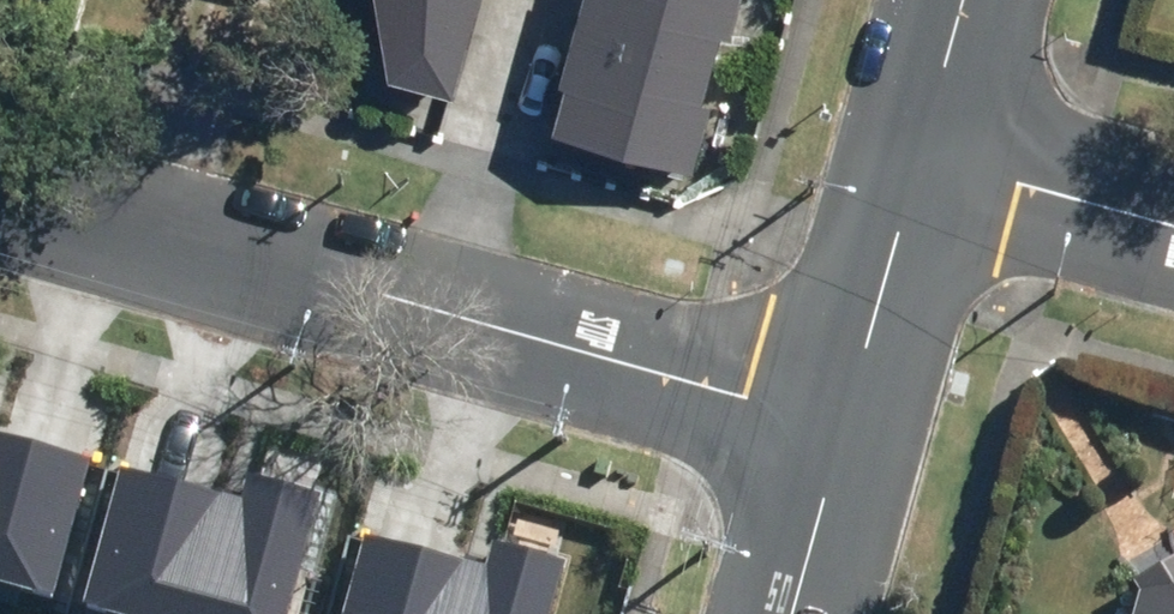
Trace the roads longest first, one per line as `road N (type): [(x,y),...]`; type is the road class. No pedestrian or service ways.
road 1 (tertiary): [(842,427),(0,195)]
road 2 (secondary): [(842,427),(918,159)]
road 3 (tertiary): [(1173,228),(918,159)]
road 4 (secondary): [(789,613),(842,427)]
road 5 (secondary): [(918,159),(962,0)]

